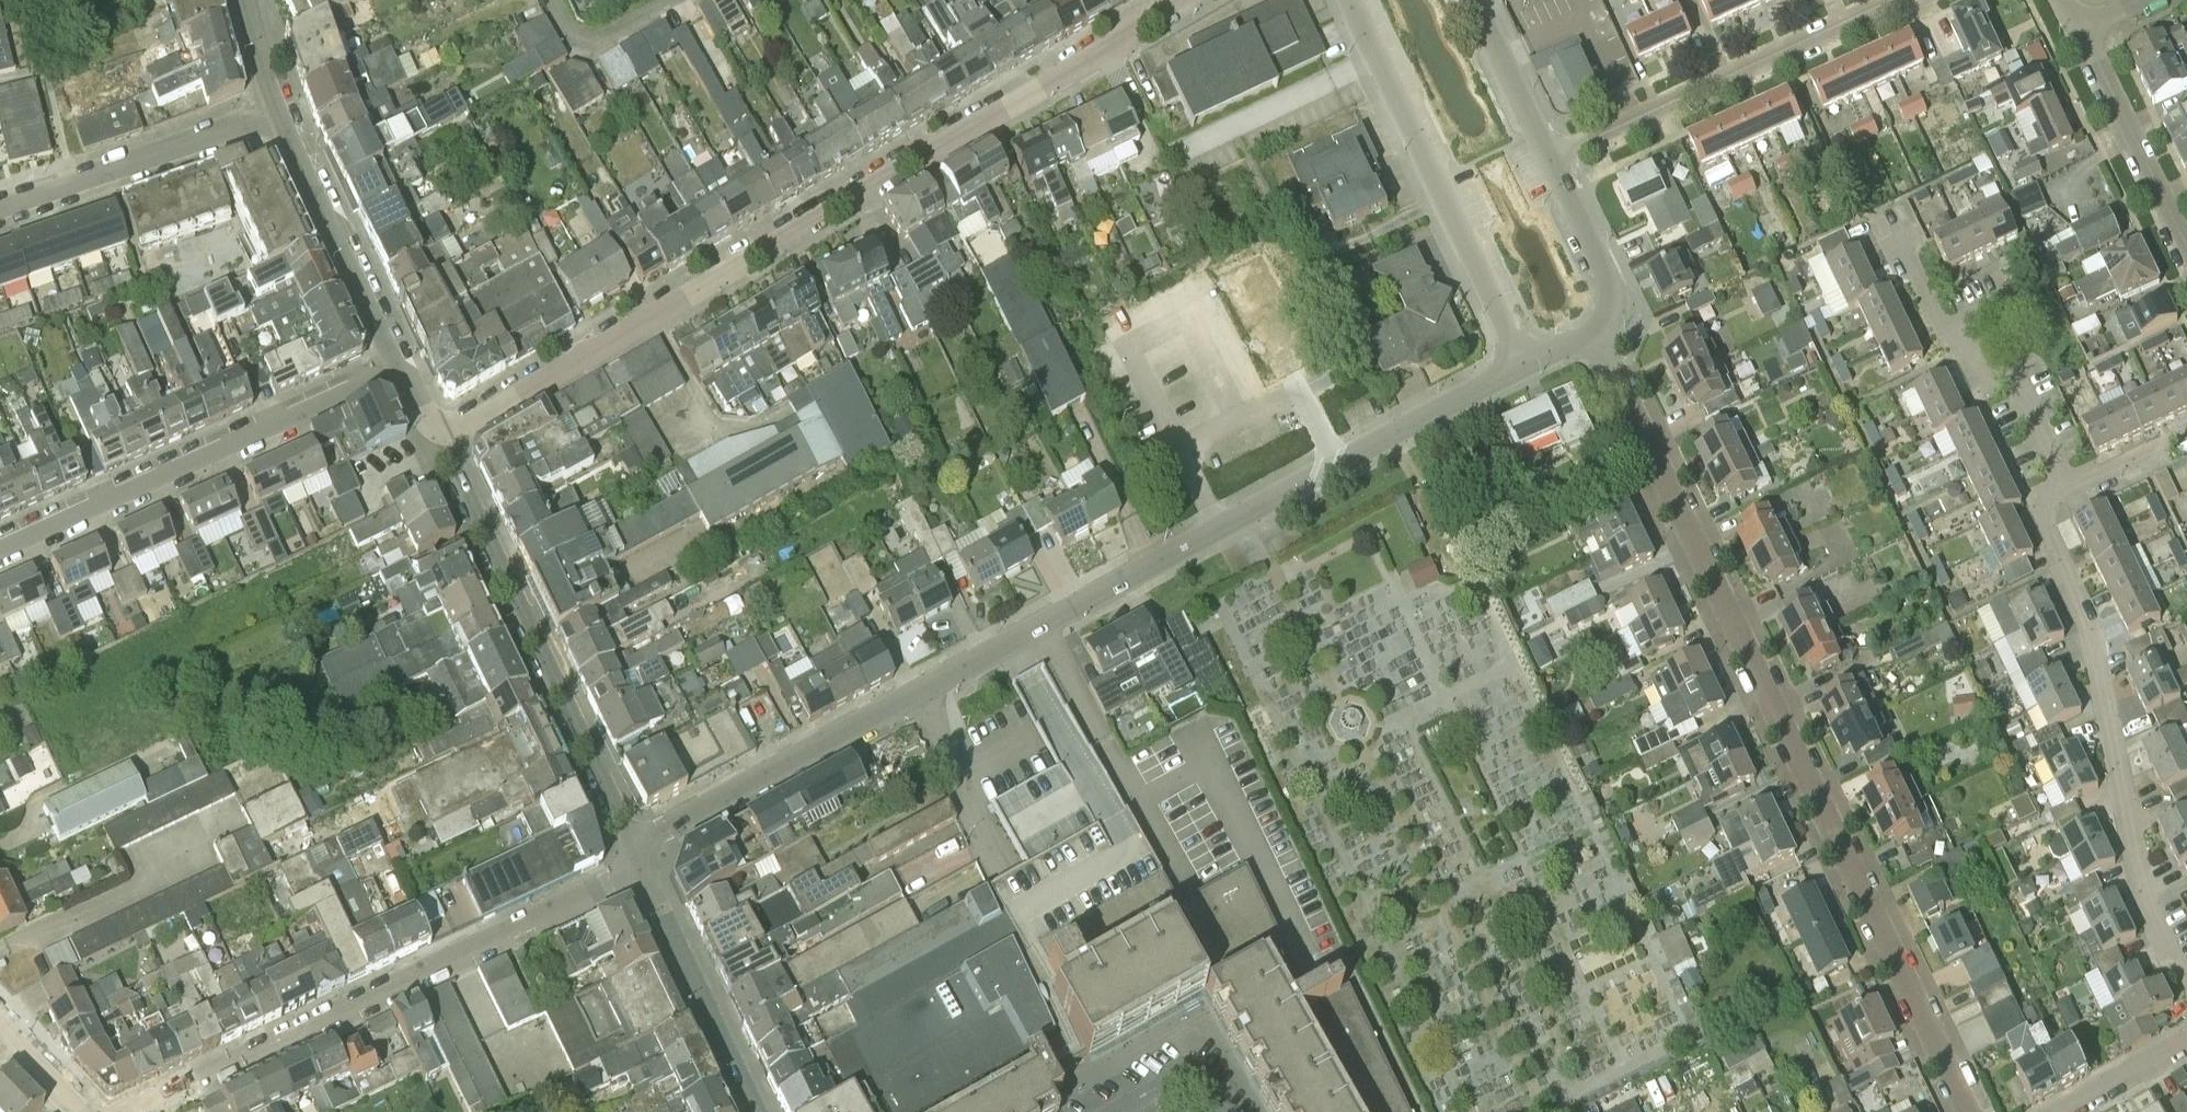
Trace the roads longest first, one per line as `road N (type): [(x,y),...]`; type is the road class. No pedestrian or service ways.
road 1 (residential): [(638,855),(668,825),(1526,365)]
road 2 (residential): [(1972,1111),(1596,333)]
road 3 (residential): [(444,435),(1180,0)]
road 4 (residential): [(145,1111),(599,889),(638,855)]
road 5 (unclassified): [(2186,976),(2146,898),(2091,624),(2043,518),(2046,499),(2068,489)]
road 6 (residential): [(444,435),(638,855)]
road 7 (residential): [(0,546),(400,363)]
road 8 (residential): [(1353,0),(1526,365)]
road 9 (residential): [(1549,158),(1907,0)]
road 10 (residential): [(281,110),(0,205)]
road 11 (residential): [(638,855),(757,1111)]
road 12 (residential): [(281,110),(400,363)]
road 13 (residential): [(2186,246),(2096,54),(2076,30)]
road 14 (residential): [(2068,489),(2019,388),(1981,373),(1959,330)]
road 15 (residential): [(1596,333),(1612,290),(1549,158)]
road 16 (residential): [(1549,158),(1473,0)]
road 17 (residential): [(2063,1111),(2186,1042)]
road 18 (unclassified): [(2068,489),(2186,435)]
road 19 (residential): [(1959,330),(1941,325),(1897,233)]

